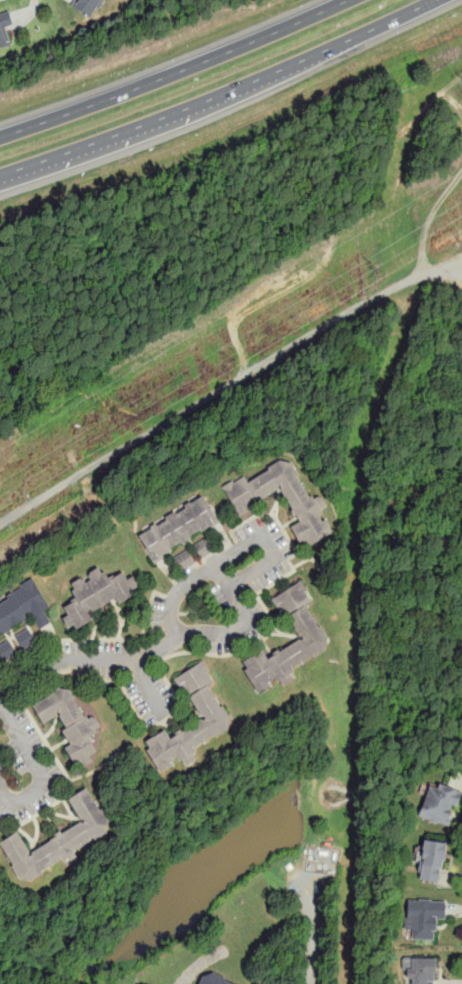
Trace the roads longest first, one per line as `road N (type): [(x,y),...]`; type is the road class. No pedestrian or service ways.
road 1 (motorway): [(0,174),(372,29)]
road 2 (motorway): [(348,0),(0,136)]
road 3 (residential): [(178,640),(171,614),(180,589),(261,536),(274,557),(230,583),(244,623),(235,632),(190,632),(178,640)]
road 4 (residential): [(178,640),(138,659),(47,665),(0,693)]

